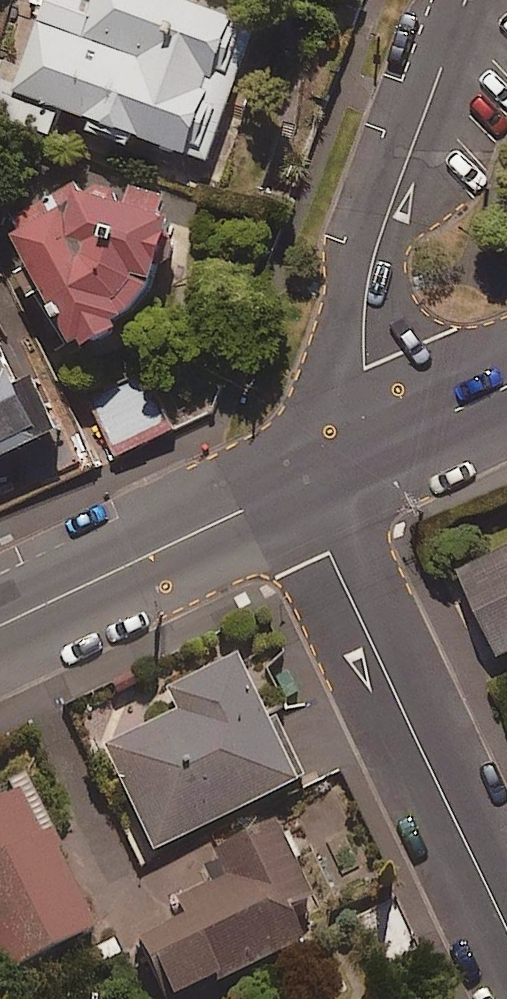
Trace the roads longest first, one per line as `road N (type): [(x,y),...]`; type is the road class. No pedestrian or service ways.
road 1 (residential): [(506,928),(296,487)]
road 2 (residential): [(378,449),(362,368),(367,287),(464,0)]
road 3 (tertiary): [(296,487),(0,627)]
road 4 (tertiary): [(506,388),(378,449)]

